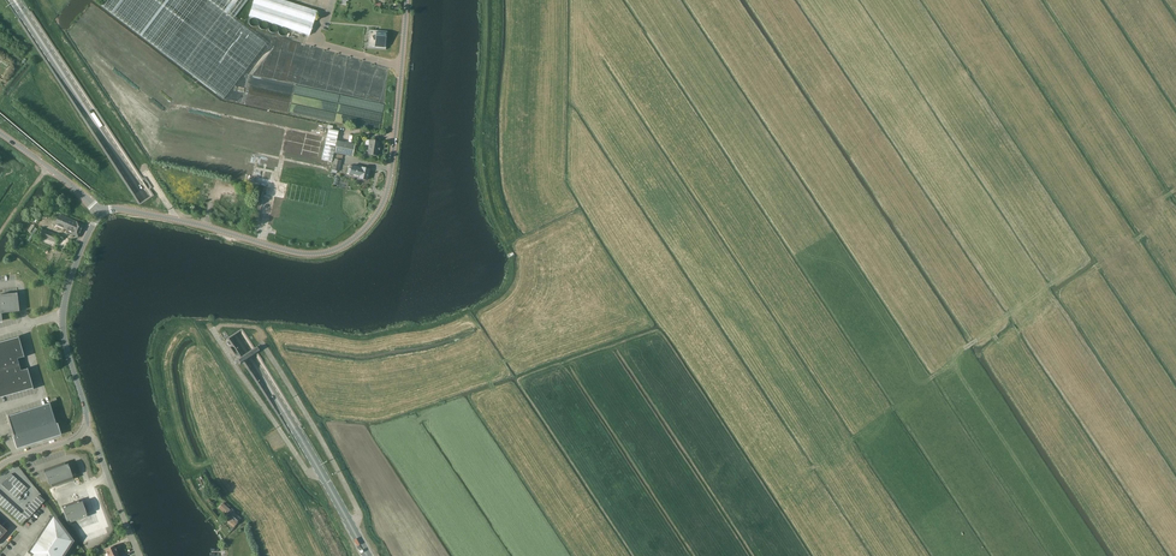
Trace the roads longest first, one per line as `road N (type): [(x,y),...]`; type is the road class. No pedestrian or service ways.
road 1 (tertiary): [(406,0),(390,191),(353,241),(316,255),(124,209),(100,214)]
road 2 (primary): [(18,6),(234,336)]
road 3 (primary): [(367,555),(234,336)]
road 4 (tertiary): [(87,429),(63,318),(100,214)]
road 5 (unclassified): [(87,429),(138,555)]
road 6 (unclassified): [(100,214),(0,132)]

